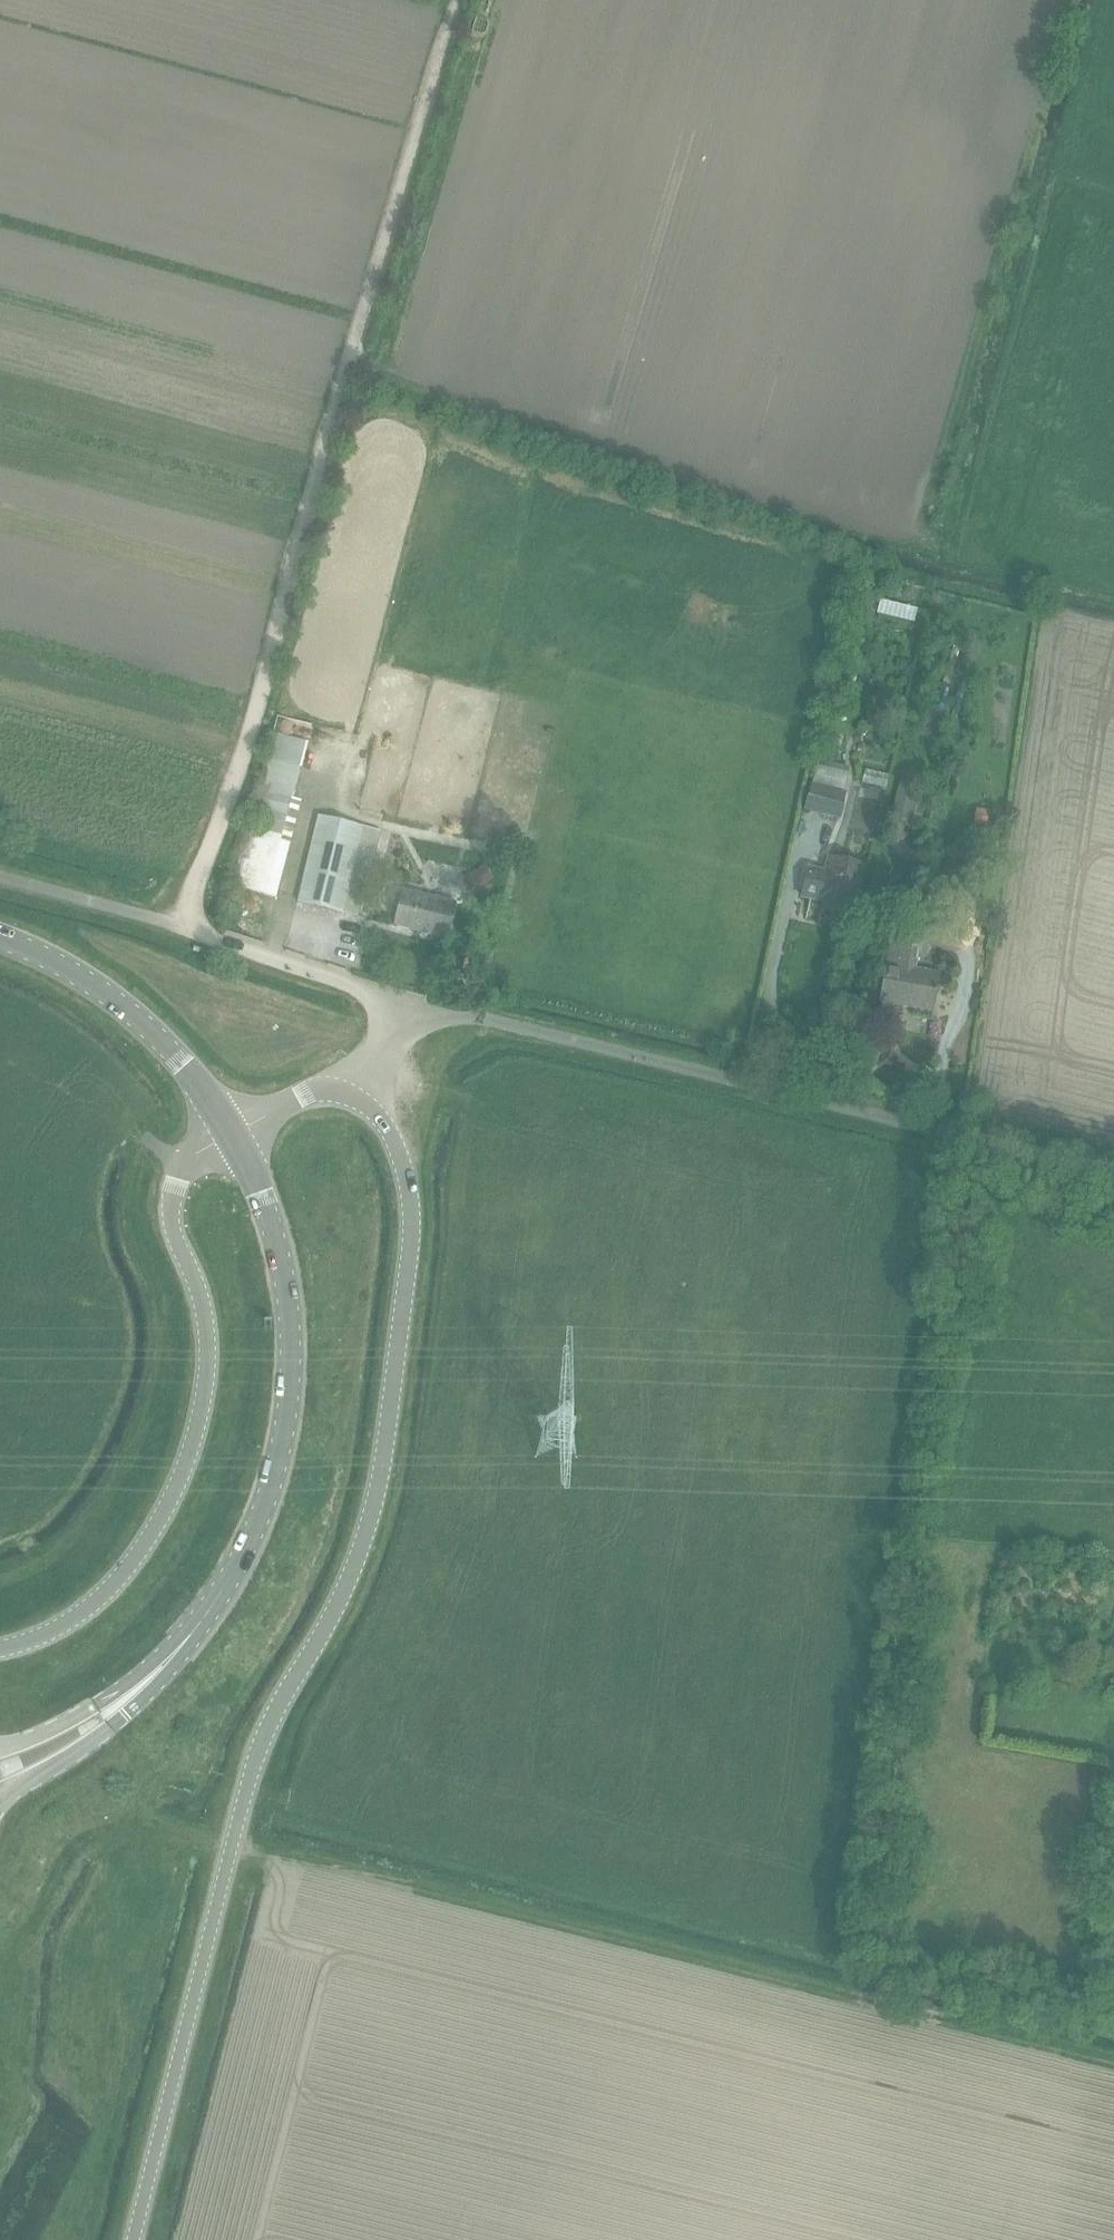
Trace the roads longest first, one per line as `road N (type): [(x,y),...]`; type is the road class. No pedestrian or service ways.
road 1 (unclassified): [(128,2239),(253,1752),(350,1585),(388,1434),(412,1212),(394,1134),(357,1077)]
road 2 (unclassified): [(1113,1171),(436,1010)]
road 3 (unclassified): [(0,1649),(69,1622),(111,1587),(151,1537),(179,1481),(207,1365),(207,1323),(182,1242),(182,1179),(232,1125)]
road 4 (secondary): [(131,1695),(195,1628),(238,1567),(291,1420),(294,1340),(284,1267),(232,1125)]
road 5 (secondary): [(232,1125),(178,1056),(100,987),(0,939)]
road 6 (unclassified): [(436,1010),(179,927)]
road 7 (secondary): [(0,1793),(87,1746),(131,1695)]
road 8 (secondary): [(131,1695),(0,1747)]
road 9 (unclassified): [(232,1125),(357,1077)]

